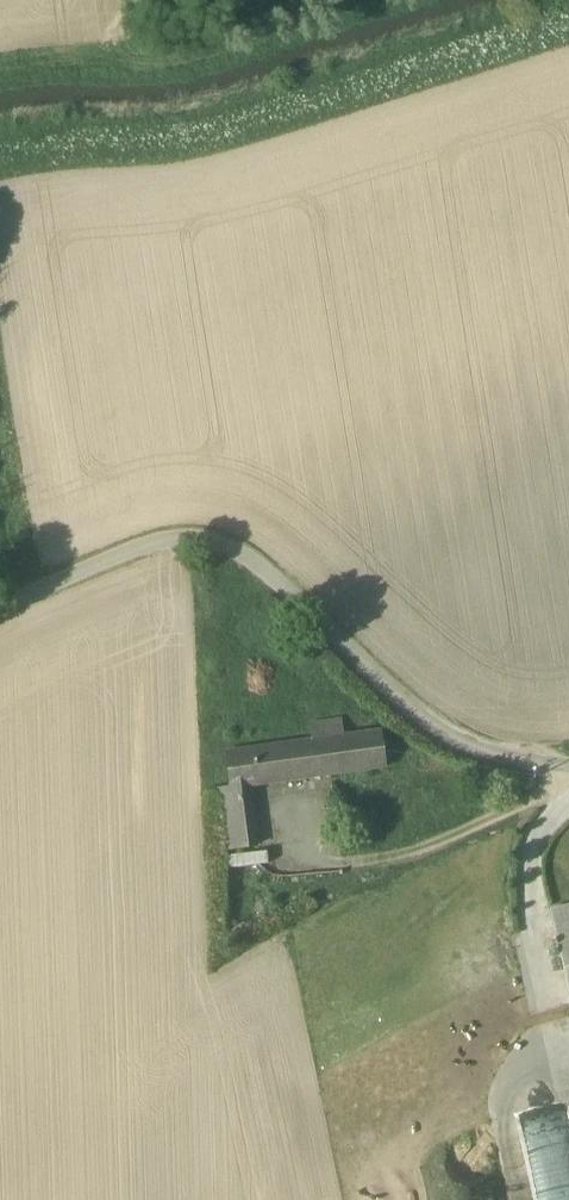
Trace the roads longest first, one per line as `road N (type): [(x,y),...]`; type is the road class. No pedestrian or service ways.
road 1 (unclassified): [(568,768),(468,746),(427,723),(258,566),(223,545),(182,540),(138,548),(0,607)]
road 2 (track): [(0,68),(88,63),(148,74),(399,0)]

